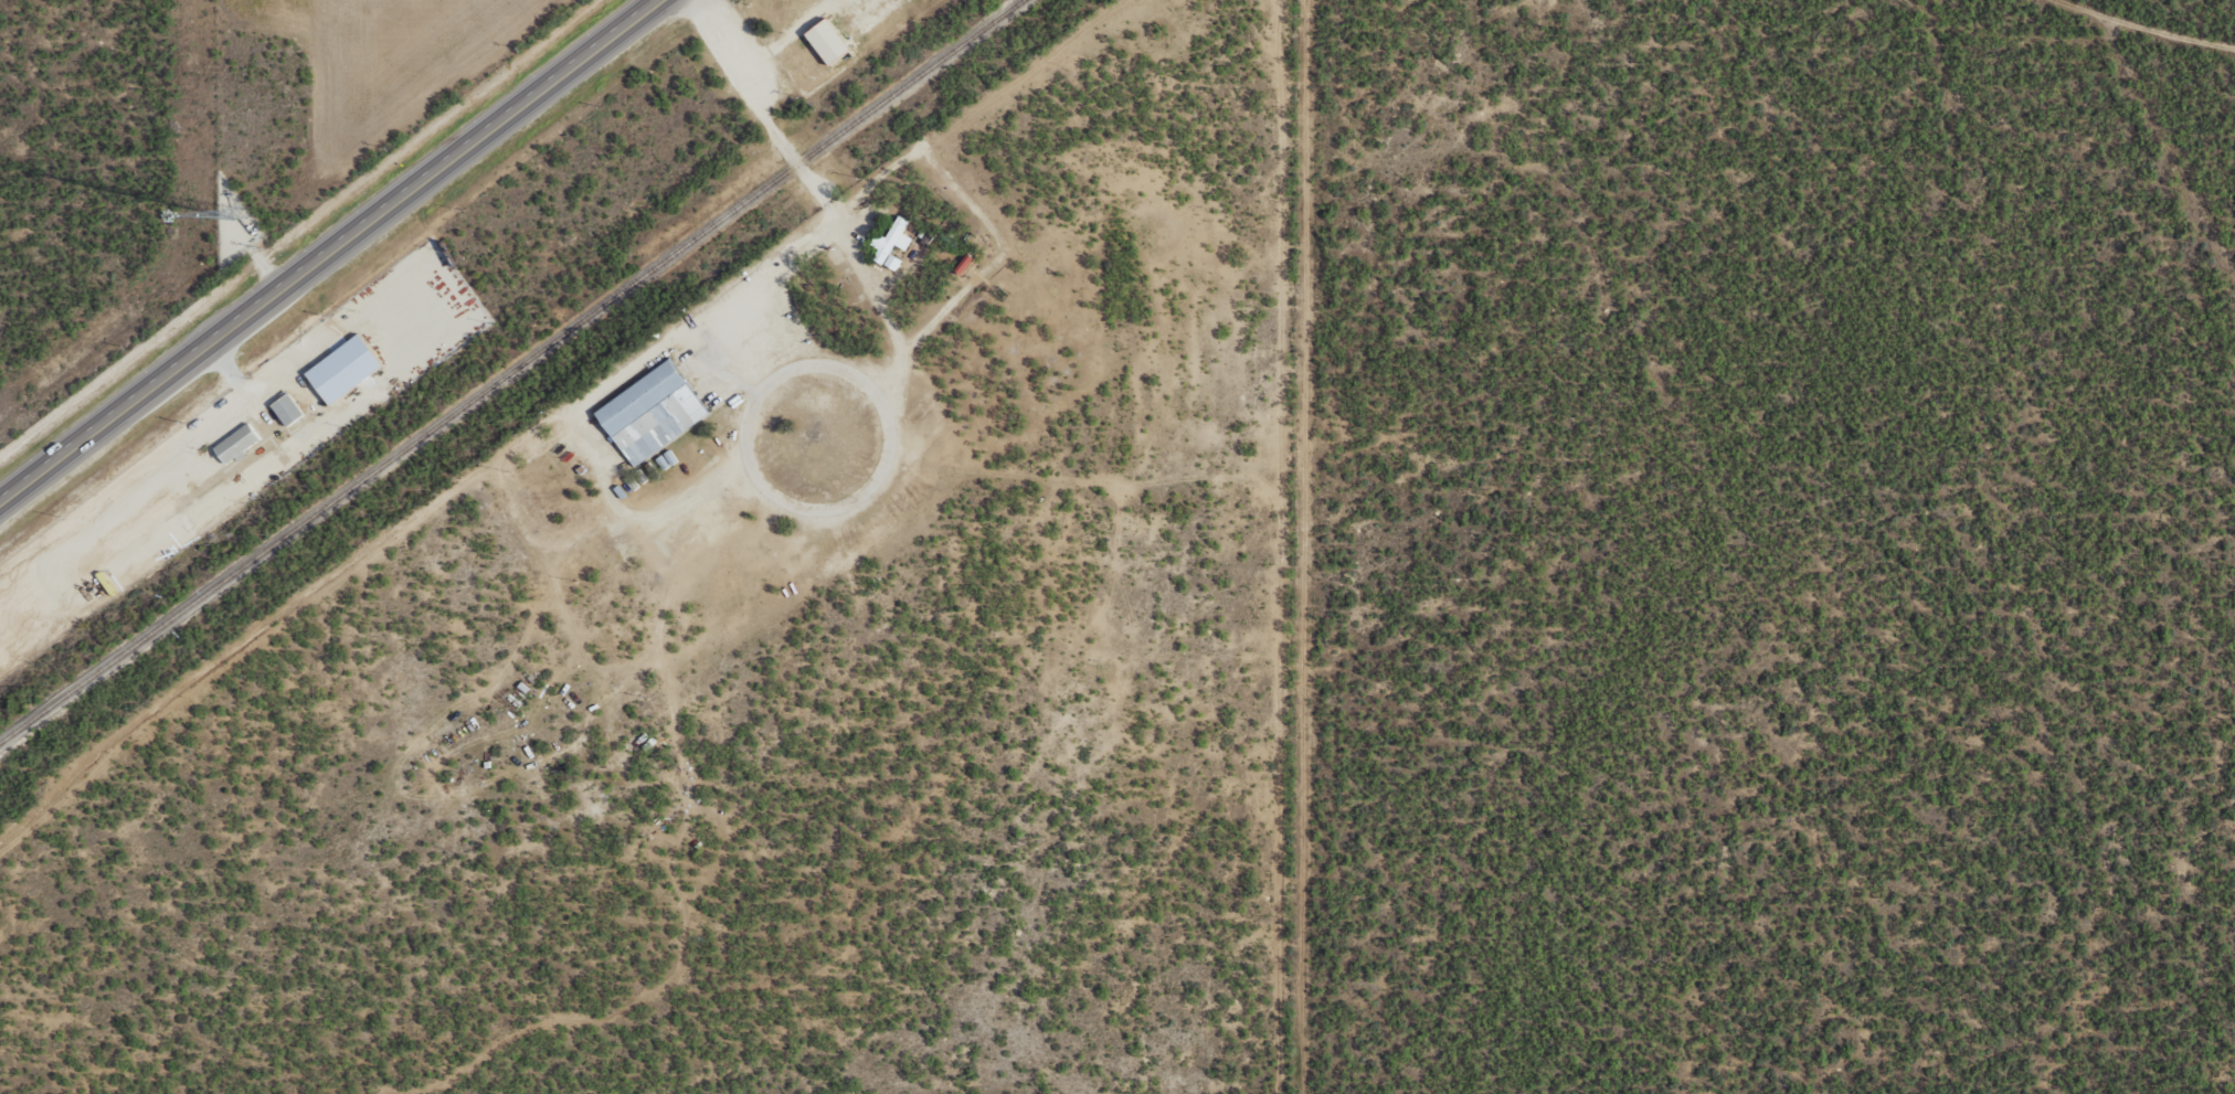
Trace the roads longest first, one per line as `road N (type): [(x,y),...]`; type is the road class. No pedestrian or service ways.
road 1 (trunk): [(0,502),(663,0)]

